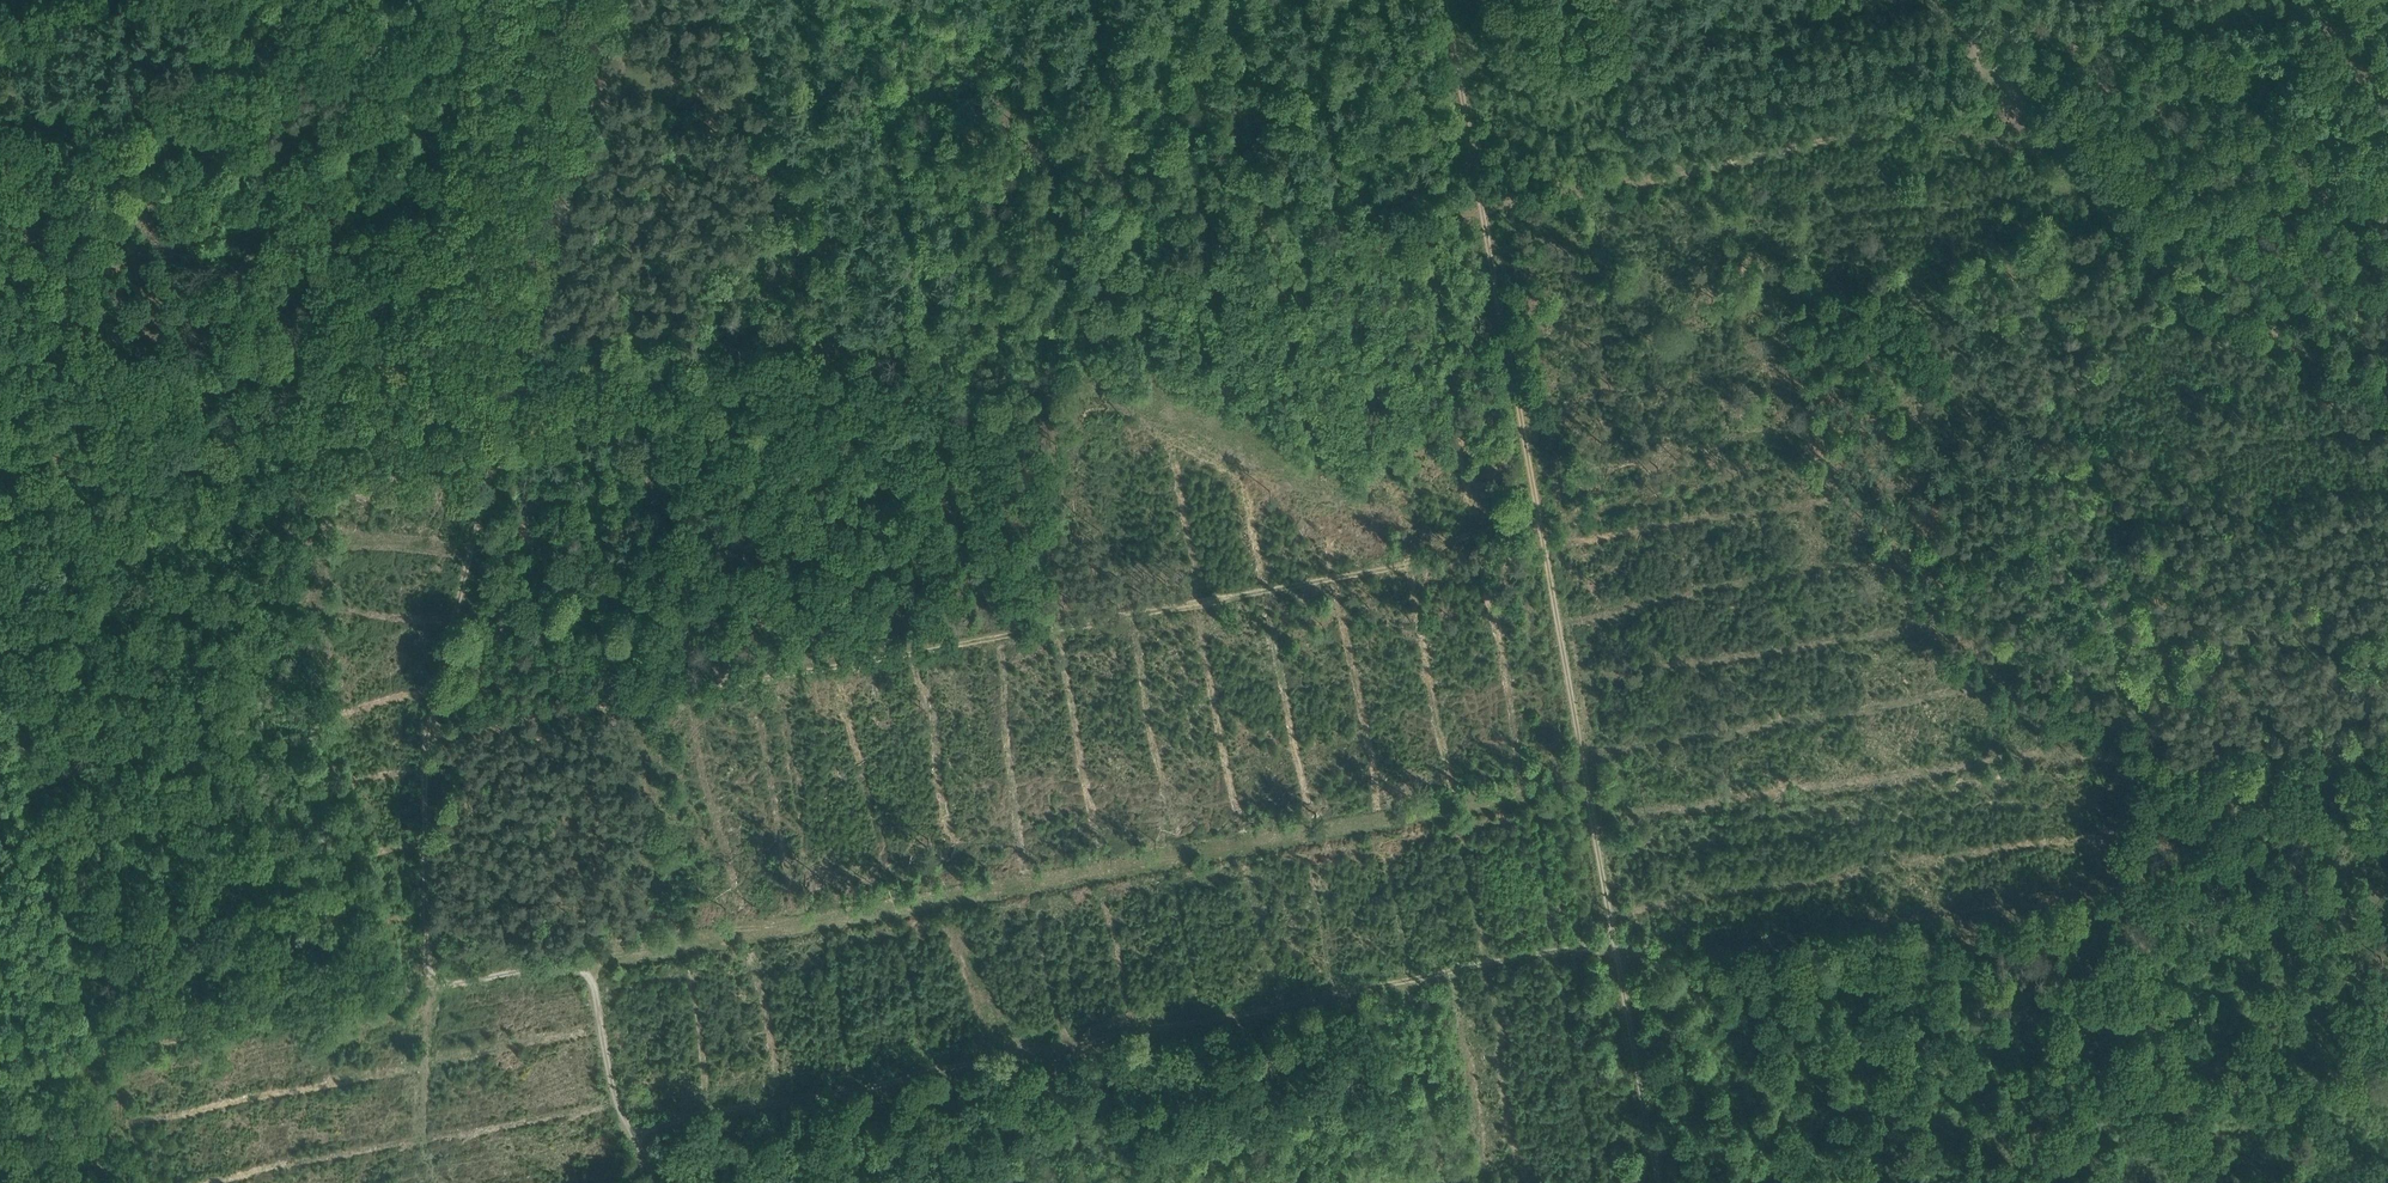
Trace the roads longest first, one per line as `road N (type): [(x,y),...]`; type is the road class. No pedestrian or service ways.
road 1 (track): [(1448,0),(1658,1182)]
road 2 (track): [(429,984),(428,734),(519,351),(840,349)]
road 3 (track): [(659,1182),(614,1083),(591,979),(573,964),(429,984),(0,1081)]
road 4 (track): [(1948,0),(2023,103),(2163,267),(2387,398)]

